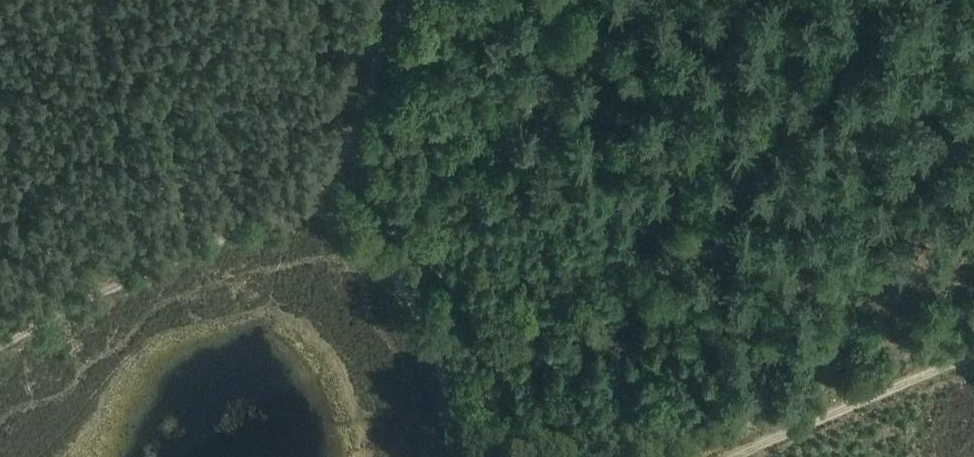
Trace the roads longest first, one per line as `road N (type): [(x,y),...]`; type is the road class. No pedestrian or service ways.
road 1 (track): [(322,209),(186,256),(0,349)]
road 2 (track): [(453,452),(427,324),(349,223),(322,209)]
road 3 (track): [(715,456),(787,421),(973,353)]
road 4 (track): [(408,0),(322,209)]

